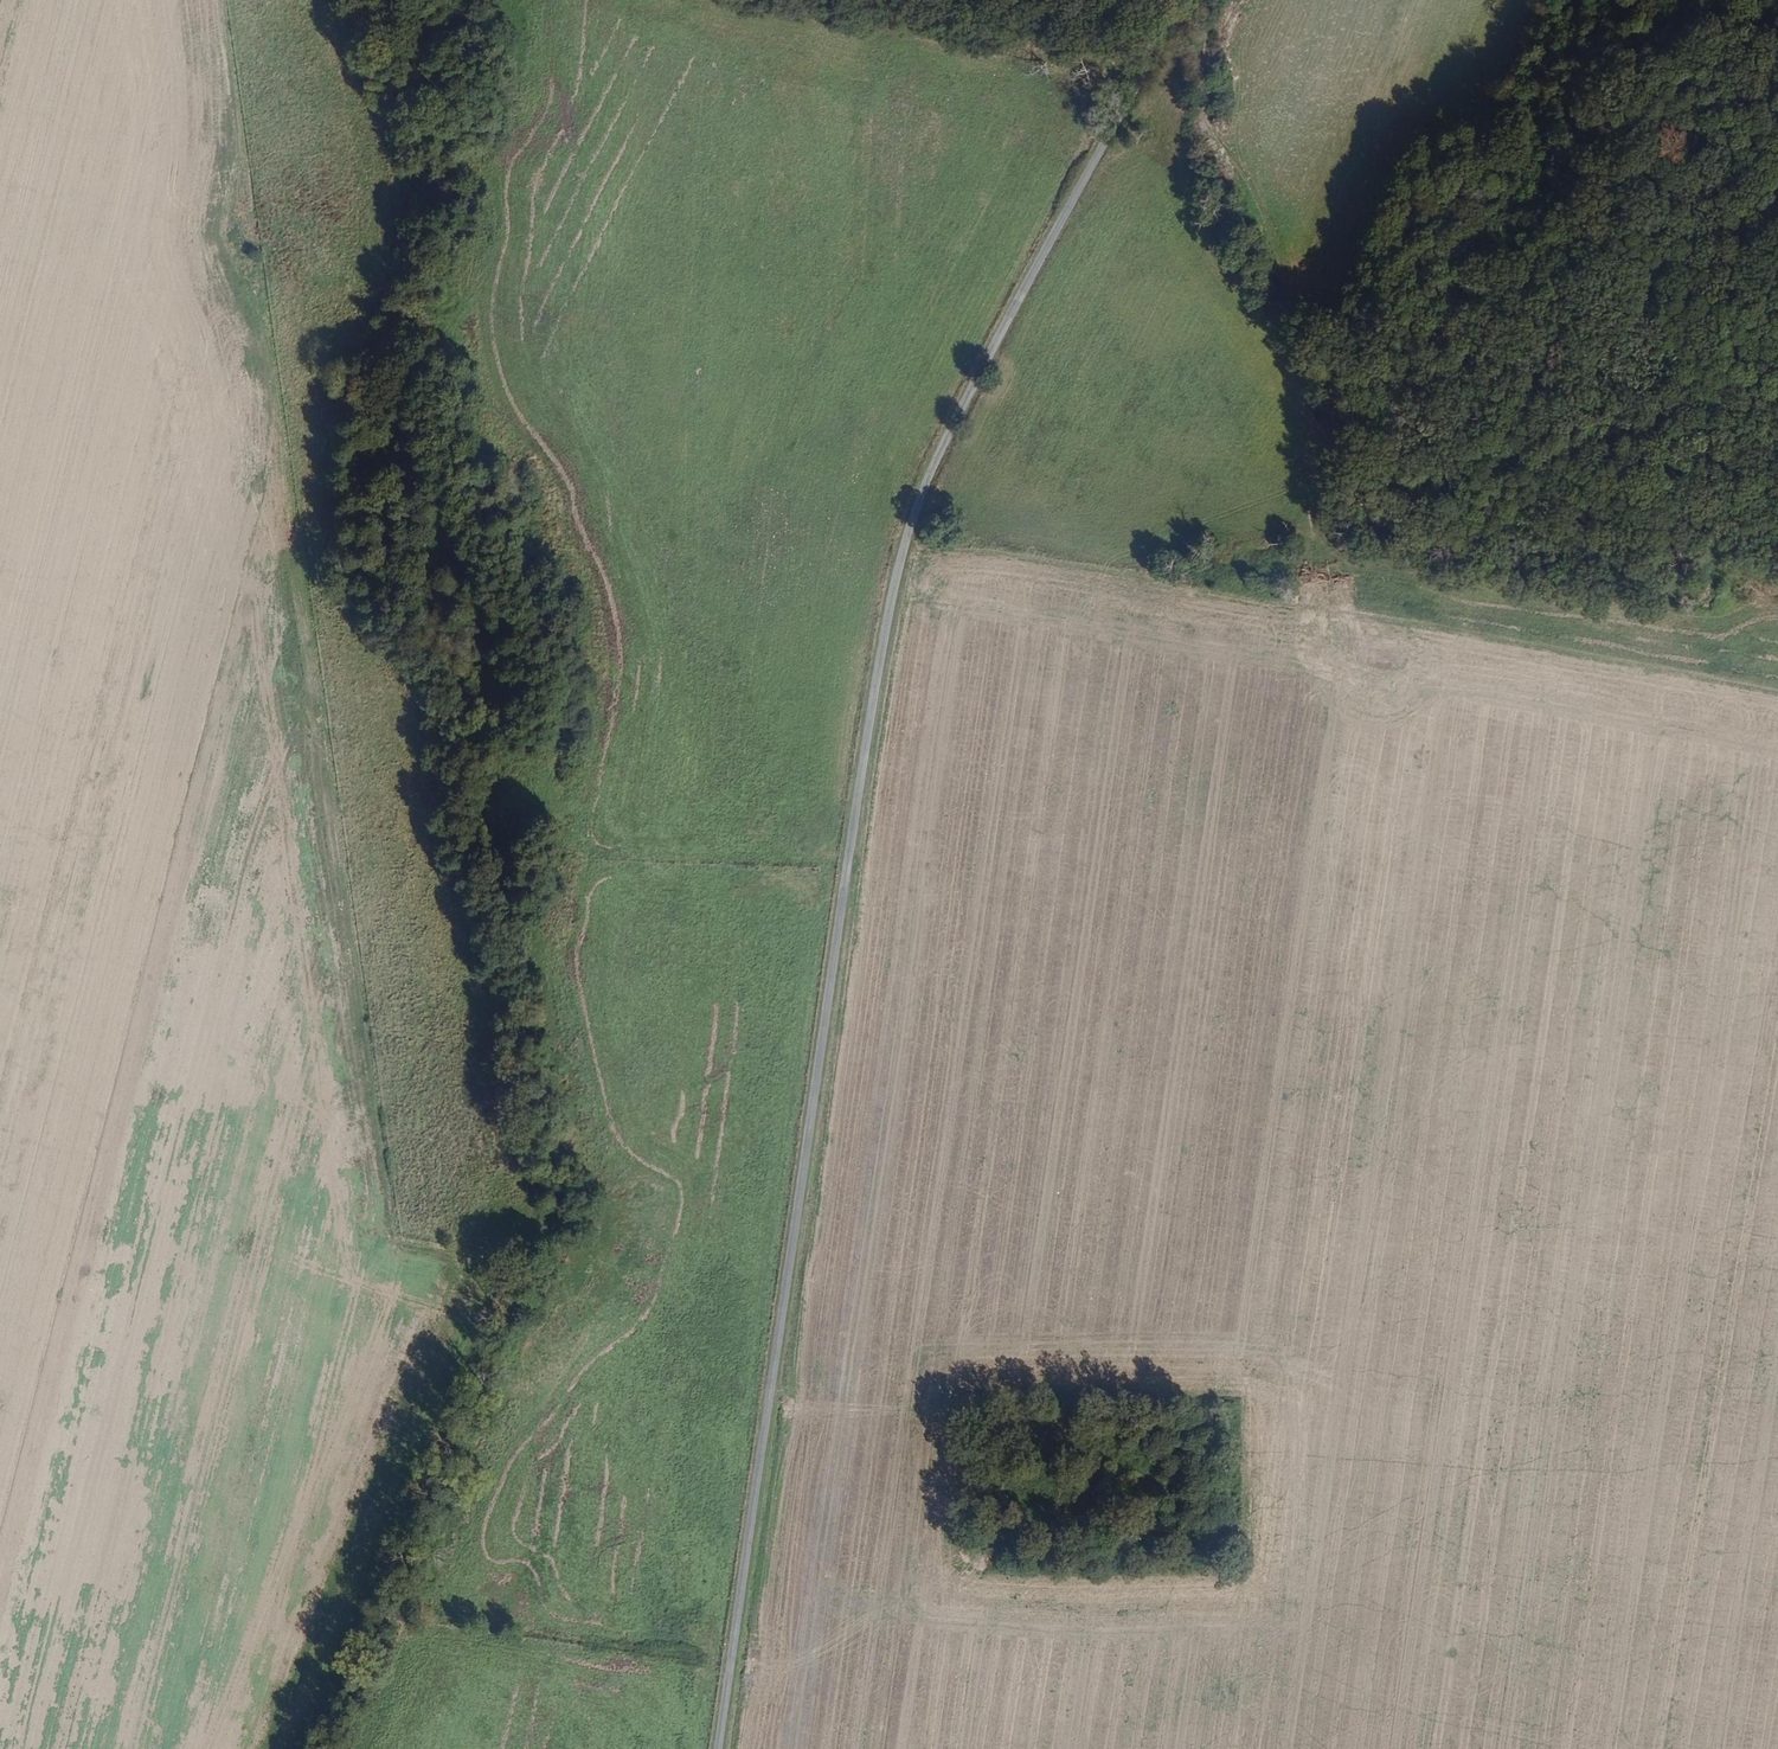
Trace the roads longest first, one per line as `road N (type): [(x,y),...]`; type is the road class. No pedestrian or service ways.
road 1 (unclassified): [(713,1748),(867,693),(897,538),(914,485),(1025,263),(1094,142),(1202,0)]
road 2 (track): [(1777,468),(1744,460),(1422,444),(1387,418),(1301,331),(1266,234),(1194,90),(1210,0)]

